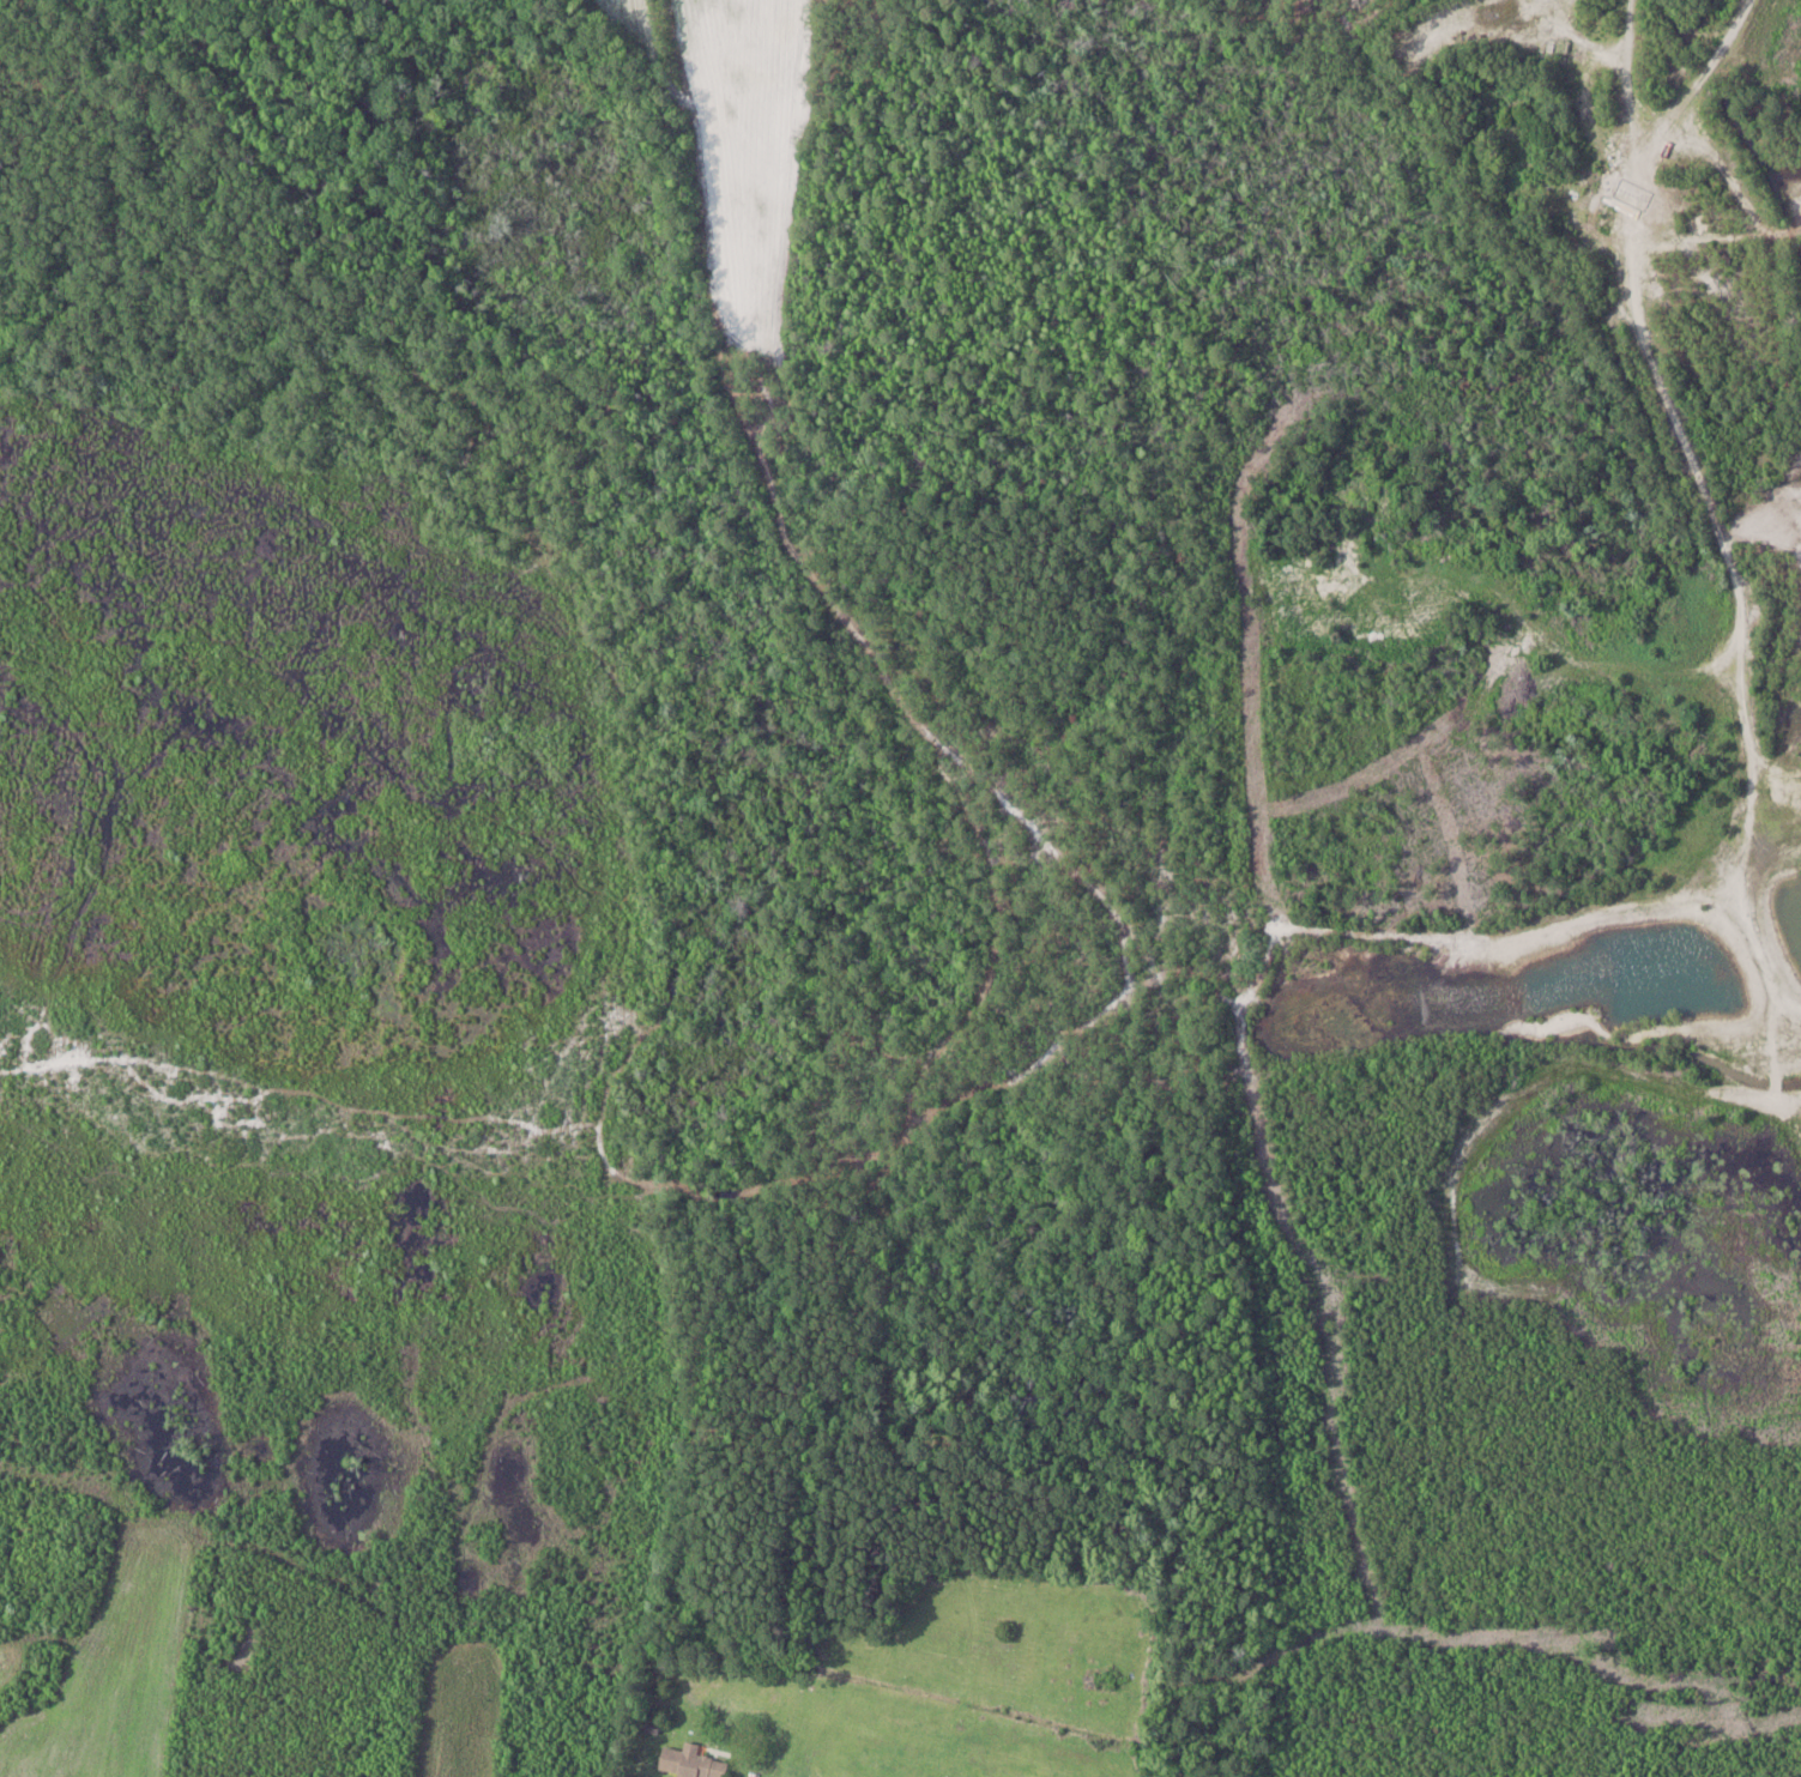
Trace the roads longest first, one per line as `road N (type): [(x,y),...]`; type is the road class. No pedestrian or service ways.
road 1 (residential): [(778,1776),(859,1667),(894,1609),(909,1559),(850,530)]

